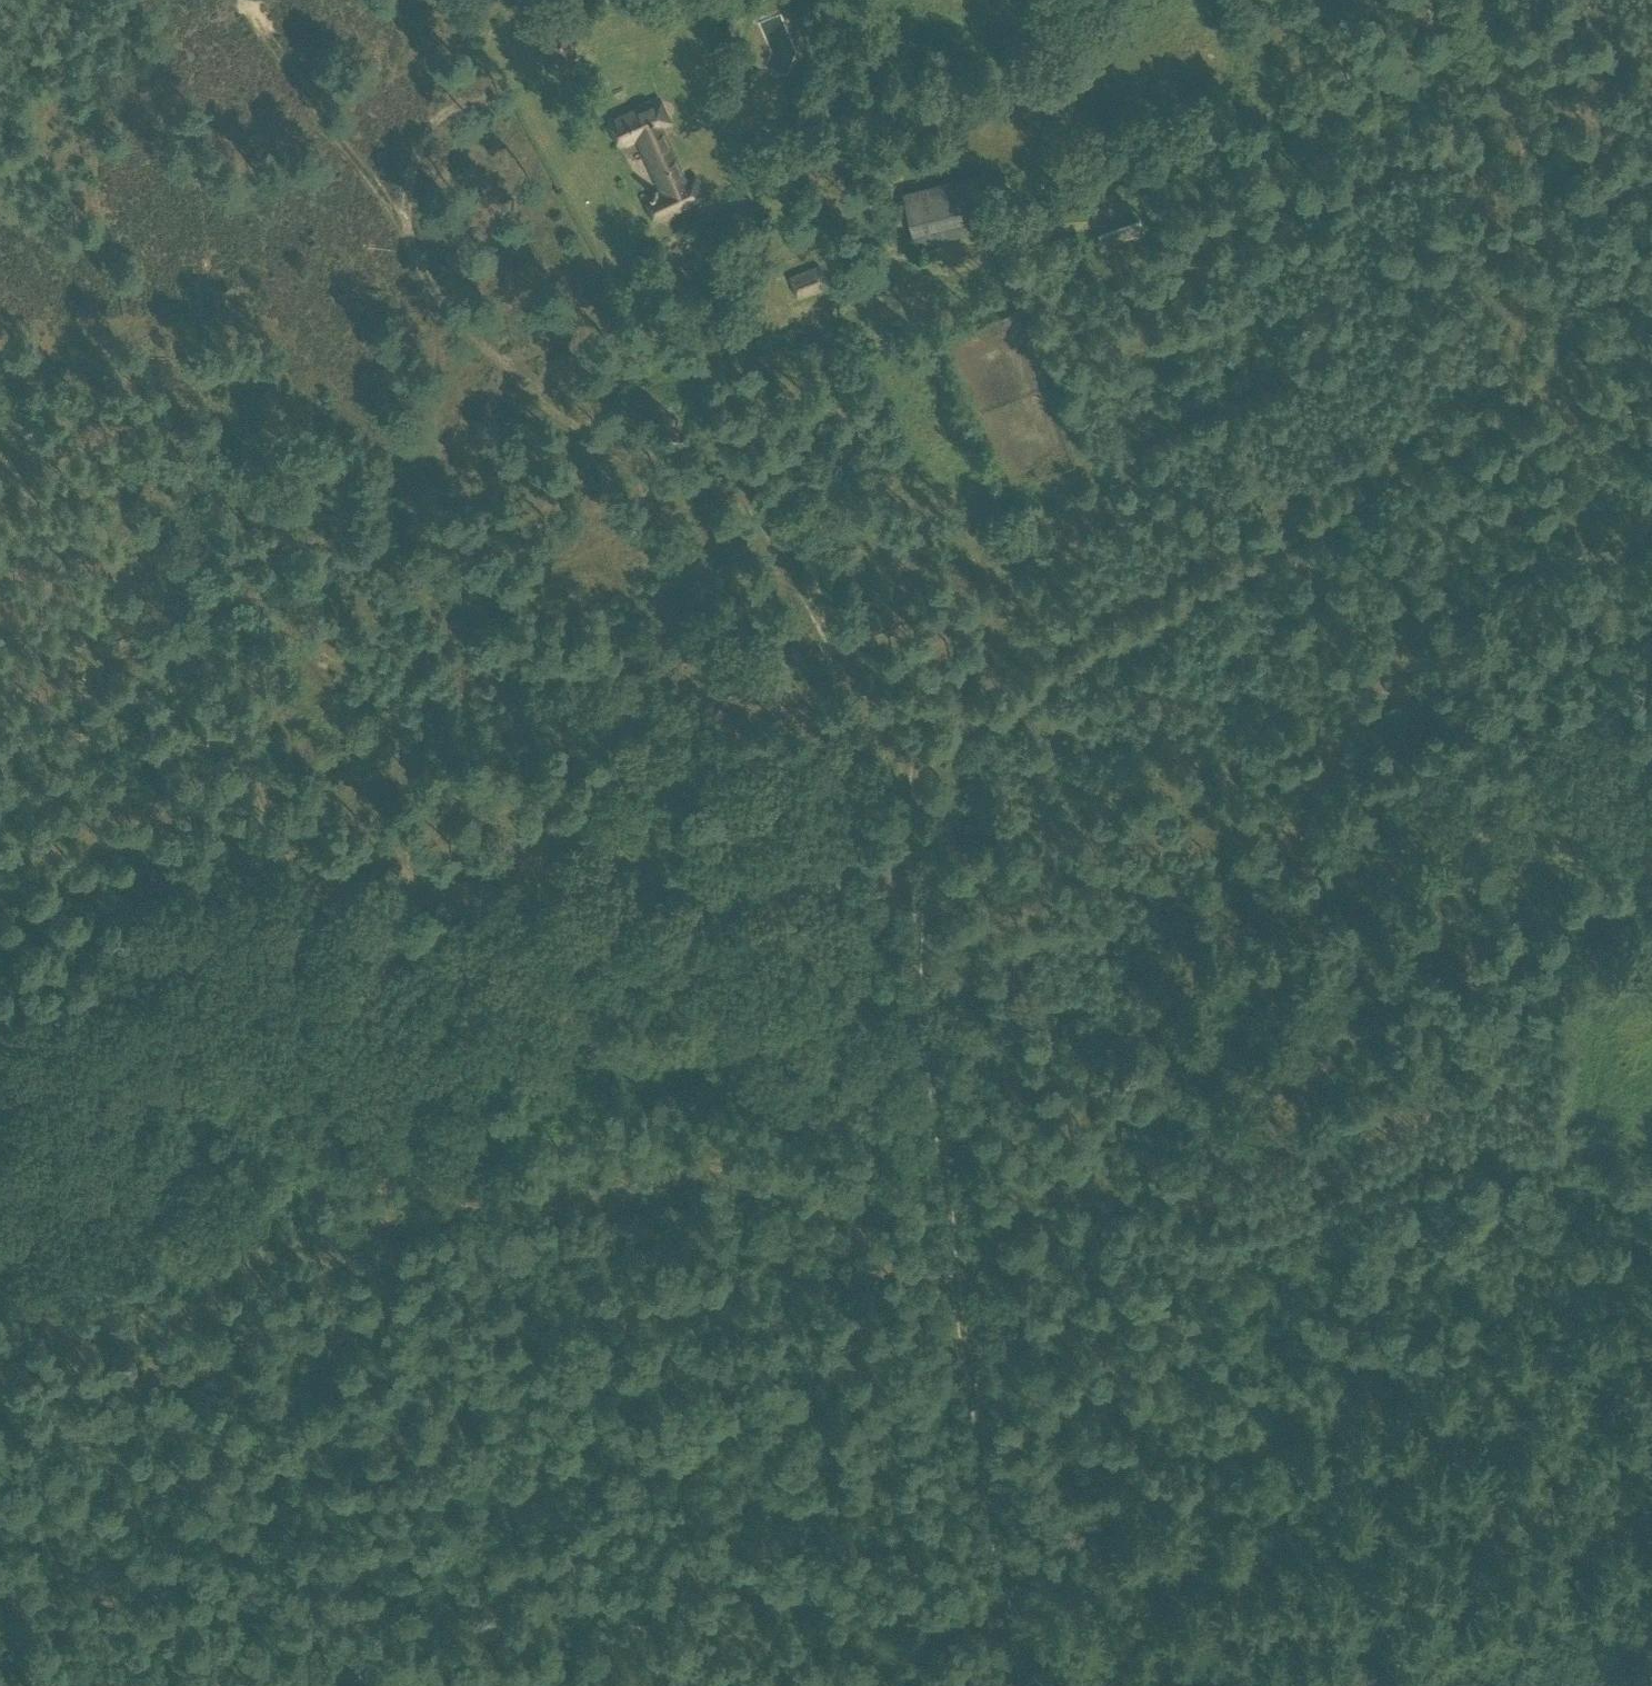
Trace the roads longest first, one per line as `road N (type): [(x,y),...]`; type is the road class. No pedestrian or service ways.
road 1 (track): [(0,749),(58,738),(210,742),(252,767),(268,818),(369,960),(387,1027),(388,1250),(401,1258),(569,1251),(647,1231),(829,1270),(1065,1269),(1456,1175),(1651,1145)]
road 2 (track): [(1014,1685),(919,980),(911,761),(896,726),(691,395),(649,384),(608,422),(575,429),(548,414),(440,293),(246,0)]
road 3 (track): [(1376,1685),(1651,1584)]

